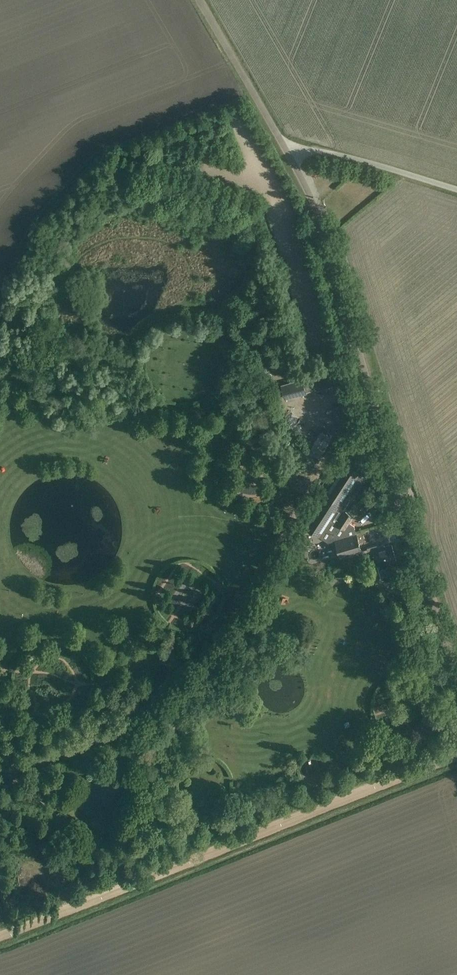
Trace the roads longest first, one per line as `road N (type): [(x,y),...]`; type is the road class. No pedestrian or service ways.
road 1 (unclassified): [(456,682),(306,178),(201,0)]
road 2 (track): [(0,937),(456,757)]
road 3 (track): [(456,192),(321,152),(290,153)]

